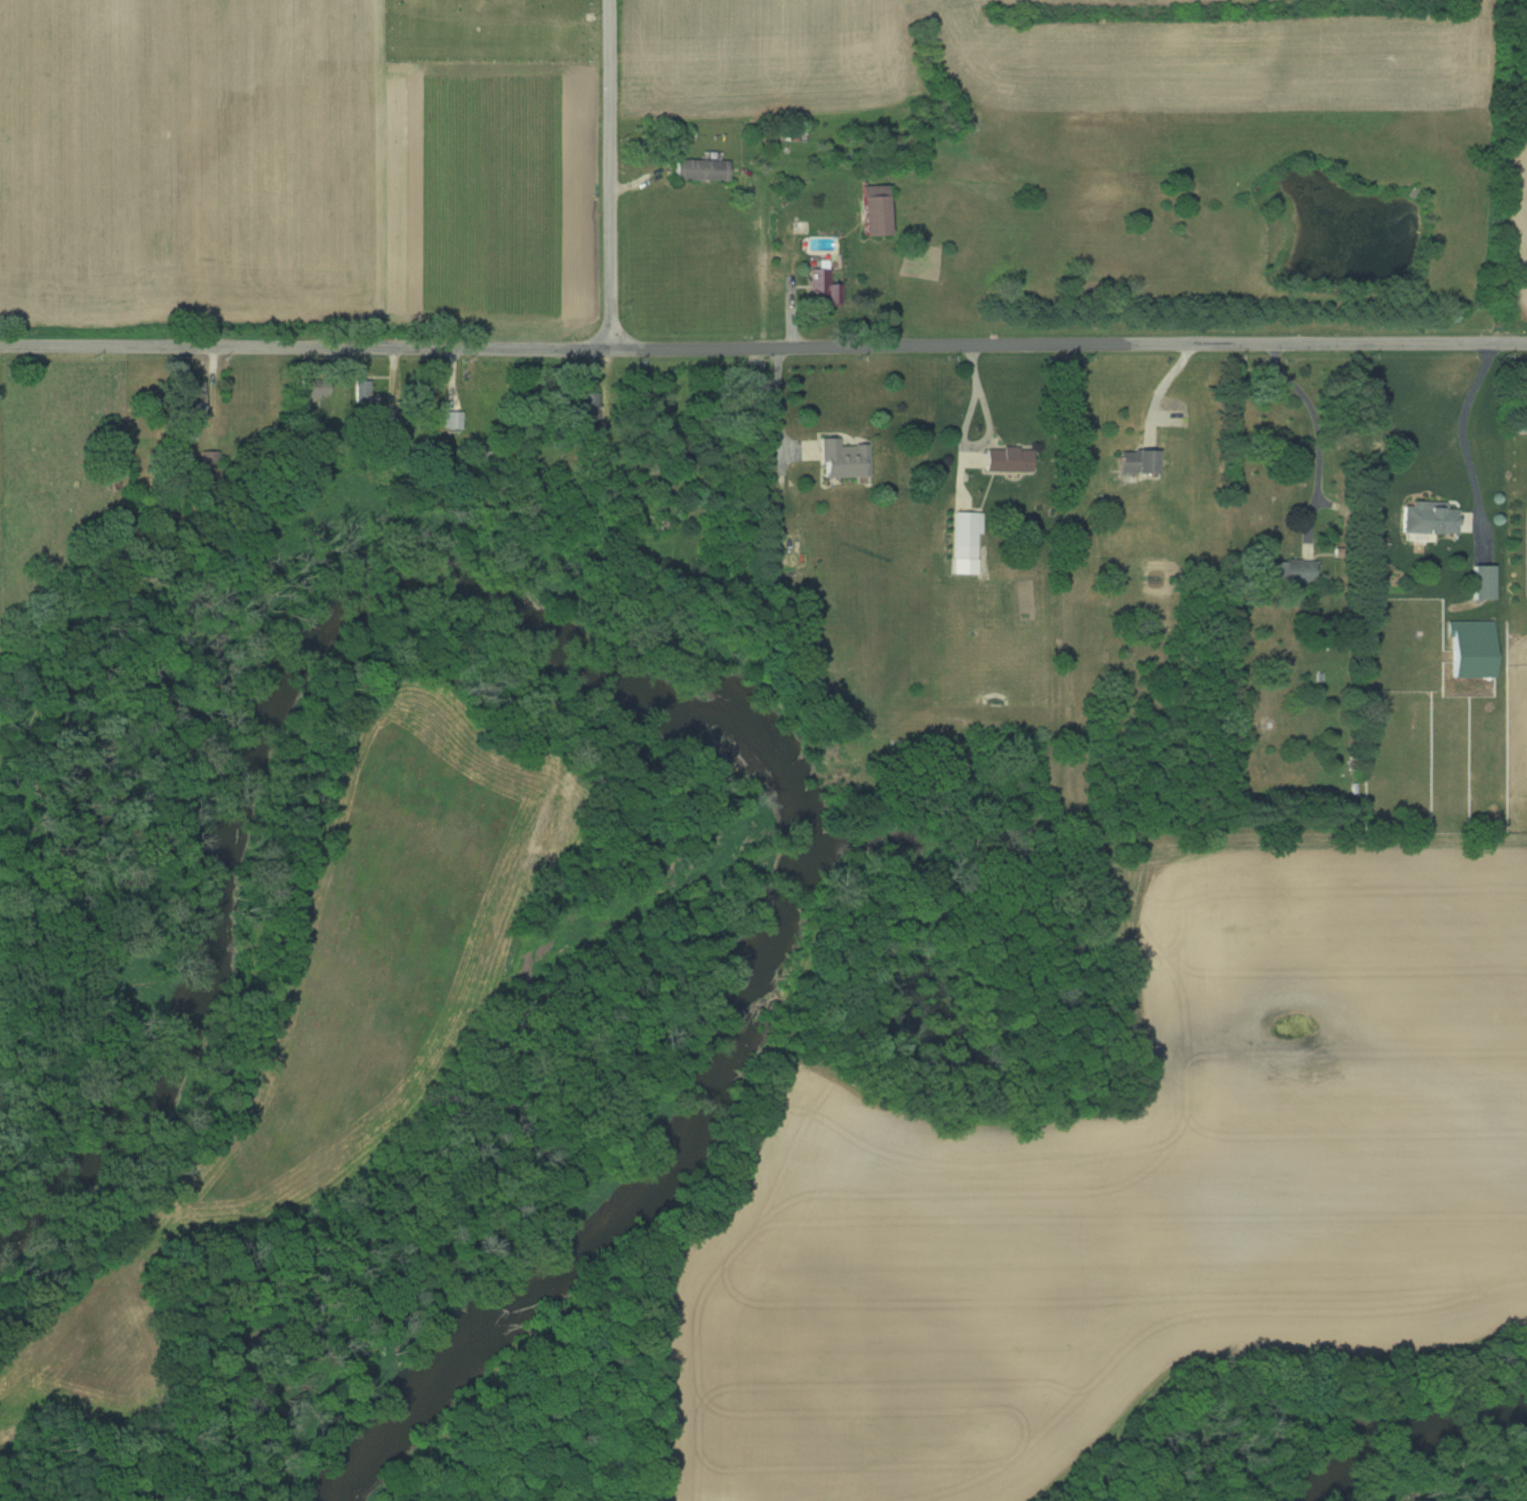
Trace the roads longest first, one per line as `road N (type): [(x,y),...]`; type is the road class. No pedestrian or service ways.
road 1 (residential): [(1526,343),(612,350),(0,344)]
road 2 (residential): [(612,350),(611,0)]

